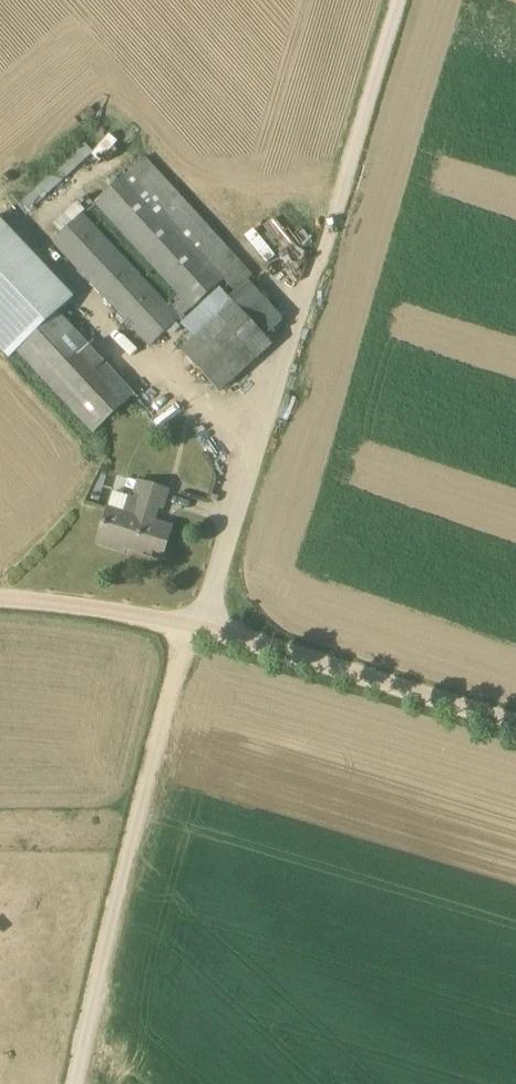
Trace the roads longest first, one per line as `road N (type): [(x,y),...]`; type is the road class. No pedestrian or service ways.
road 1 (track): [(192,629),(128,851),(78,1083)]
road 2 (unclassified): [(192,629),(312,275)]
road 3 (unclassified): [(515,725),(192,629)]
road 4 (track): [(312,275),(397,0)]
road 5 (unclassified): [(192,629),(0,600)]

